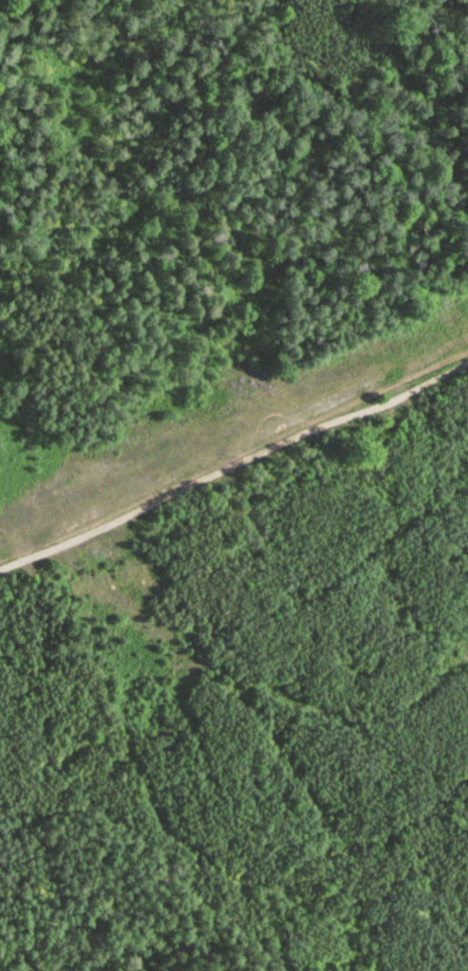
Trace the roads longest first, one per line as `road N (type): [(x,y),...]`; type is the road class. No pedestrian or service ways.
road 1 (track): [(0,571),(467,365)]

